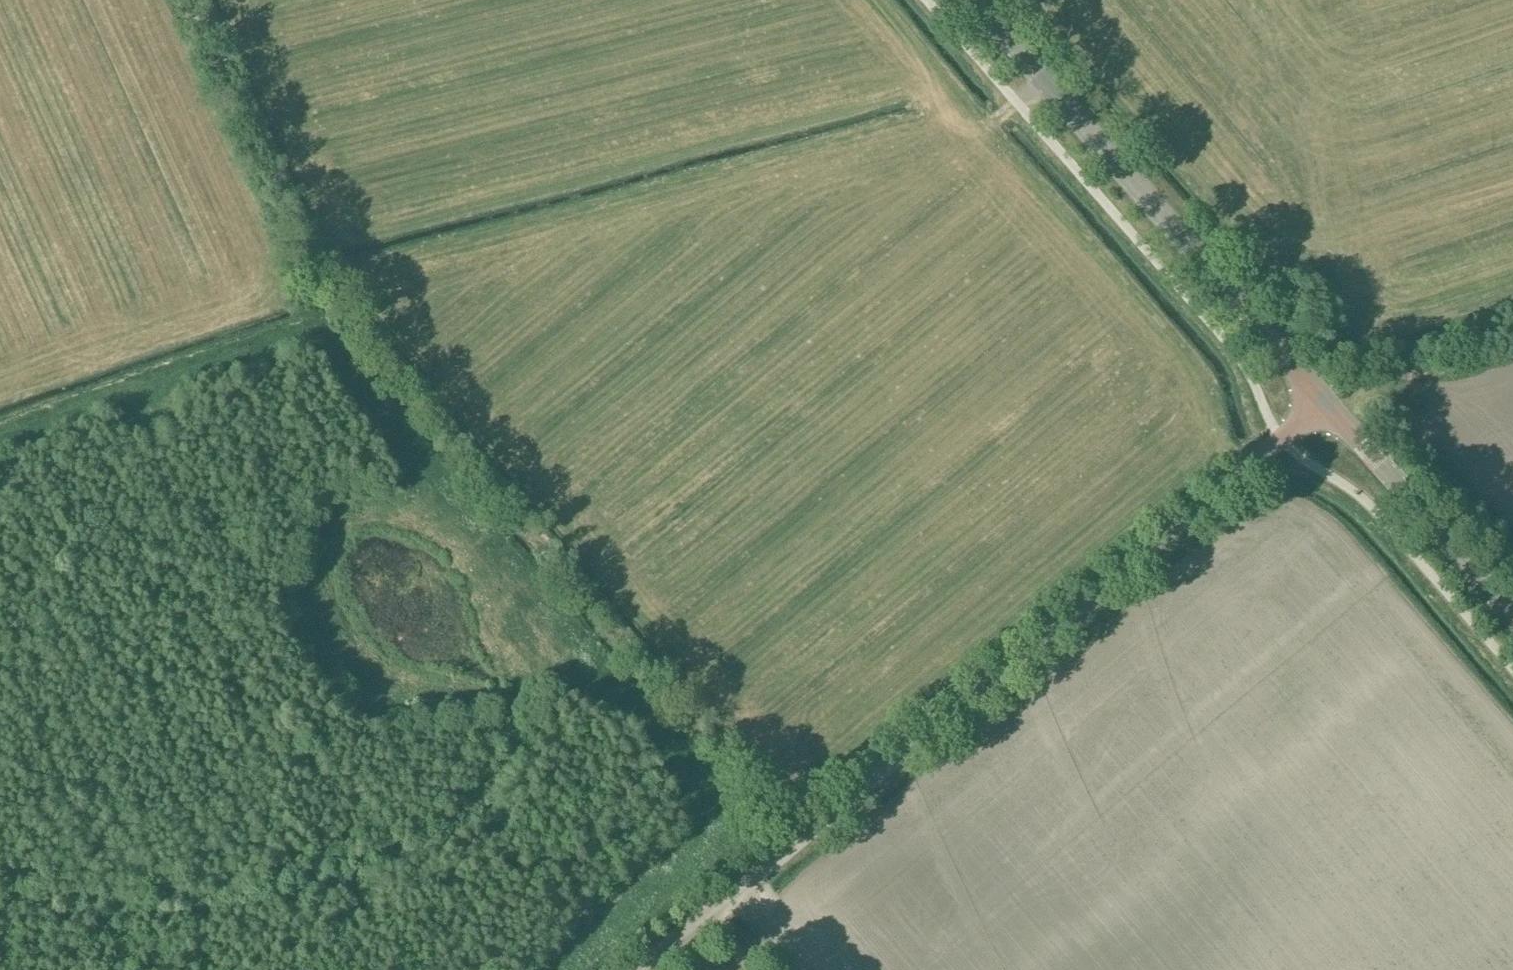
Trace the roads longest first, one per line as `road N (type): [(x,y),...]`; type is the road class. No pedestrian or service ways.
road 1 (tertiary): [(643,969),(1327,403)]
road 2 (tertiary): [(1327,403),(973,0)]
road 3 (tertiary): [(1512,623),(1327,403)]

